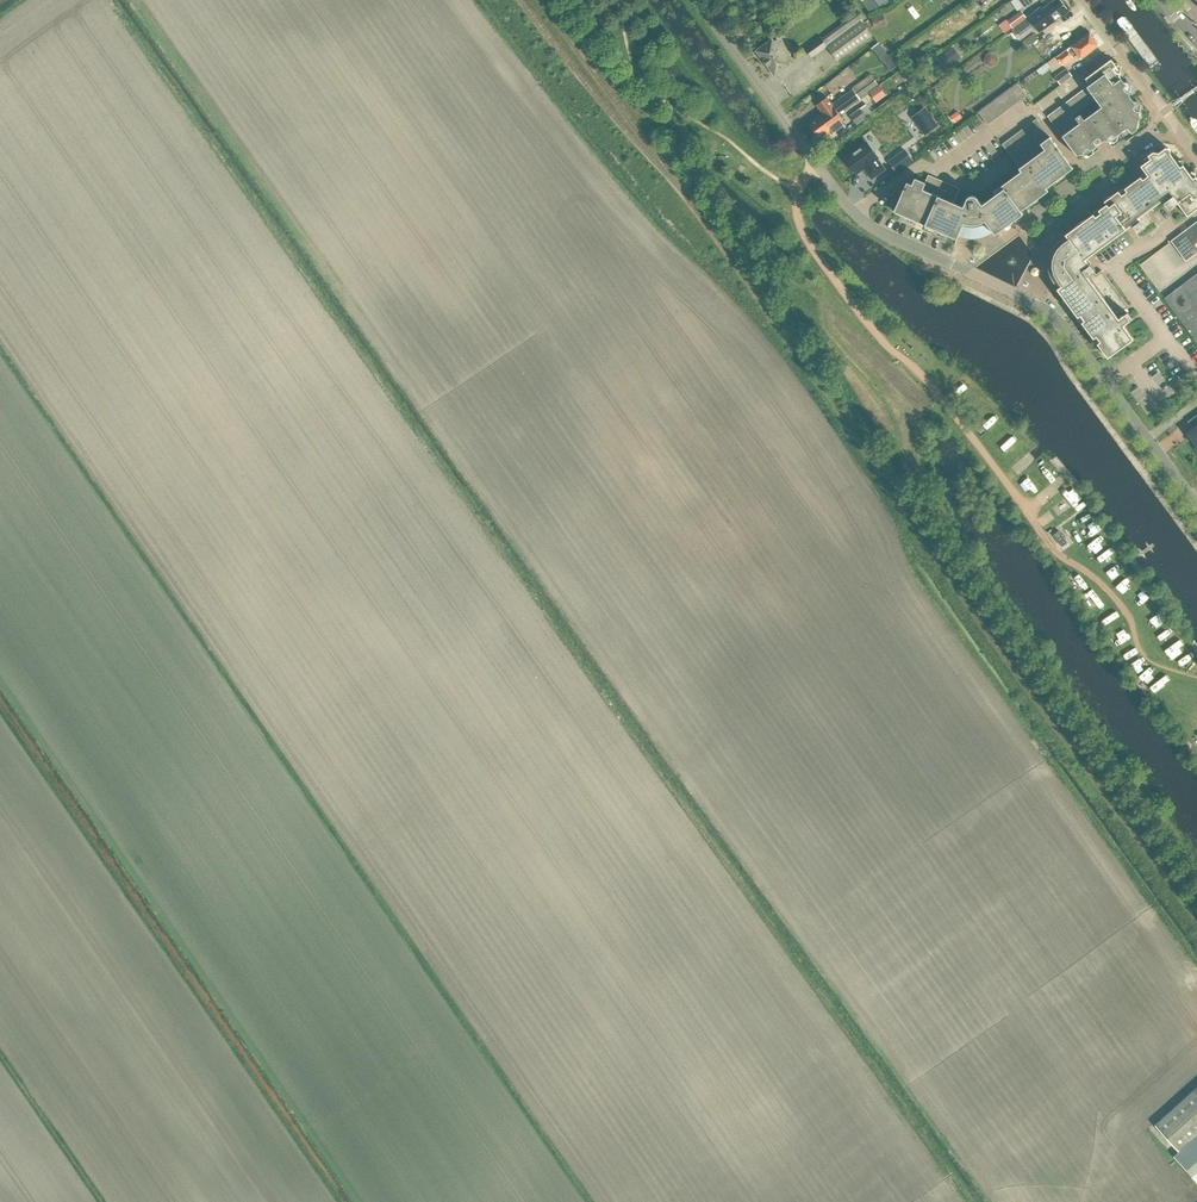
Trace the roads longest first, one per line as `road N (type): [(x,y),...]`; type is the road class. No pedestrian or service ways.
road 1 (unclassified): [(816,164),(795,207),(812,248),(873,330),(949,408),(1057,552)]
road 2 (residential): [(1107,382),(1042,307),(876,230),(856,217),(816,164)]
road 3 (residential): [(1196,216),(1115,268),(1166,338),(1107,382)]
road 4 (residential): [(816,164),(698,0)]
road 5 (residential): [(1196,151),(1086,0)]
road 6 (residential): [(1196,505),(1107,382)]

